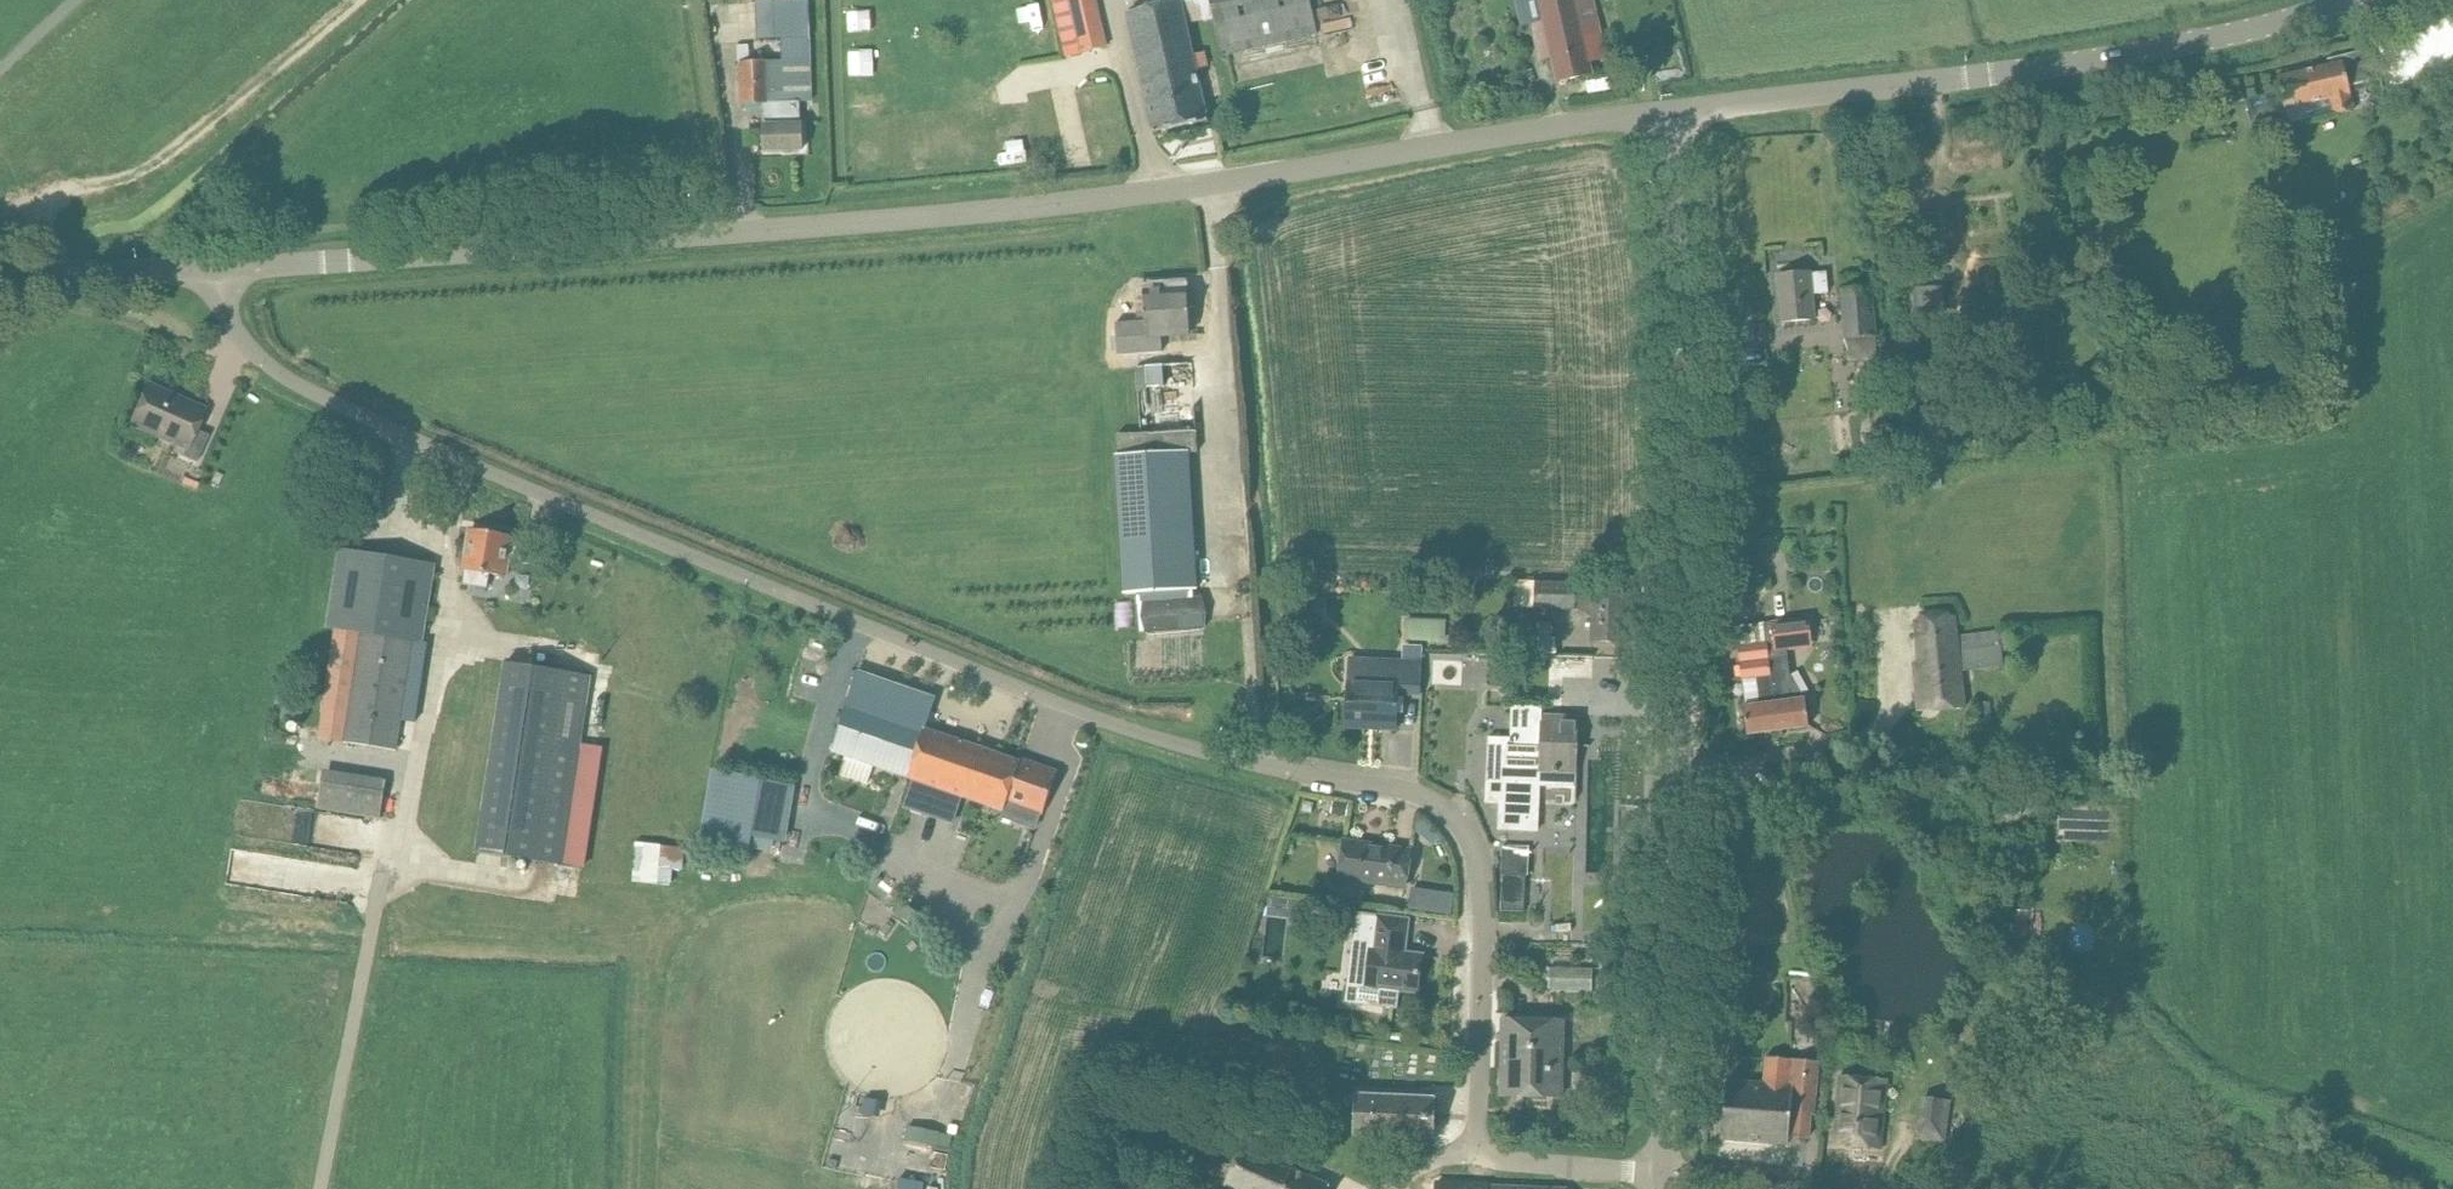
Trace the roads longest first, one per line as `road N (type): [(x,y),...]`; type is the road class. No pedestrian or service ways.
road 1 (unclassified): [(1475,1150),(1479,873),(1467,832),(1443,810),(1414,794),(1290,772),(1117,726),(533,491),(285,380),(227,317),(213,267)]
road 2 (tertiary): [(213,267),(1087,200),(1660,114)]
road 3 (tertiary): [(1660,114),(2172,46),(2343,0)]
road 4 (unclassified): [(1678,768),(1688,384),(1660,114)]
road 5 (track): [(58,272),(48,214),(71,196),(141,182),(355,0)]
road 6 (unclassified): [(1663,1173),(1678,768)]
road 7 (tertiary): [(0,283),(58,272),(213,267)]
road 8 (residential): [(1678,768),(1872,761)]
road 9 (unclassified): [(1663,1173),(1475,1150)]

